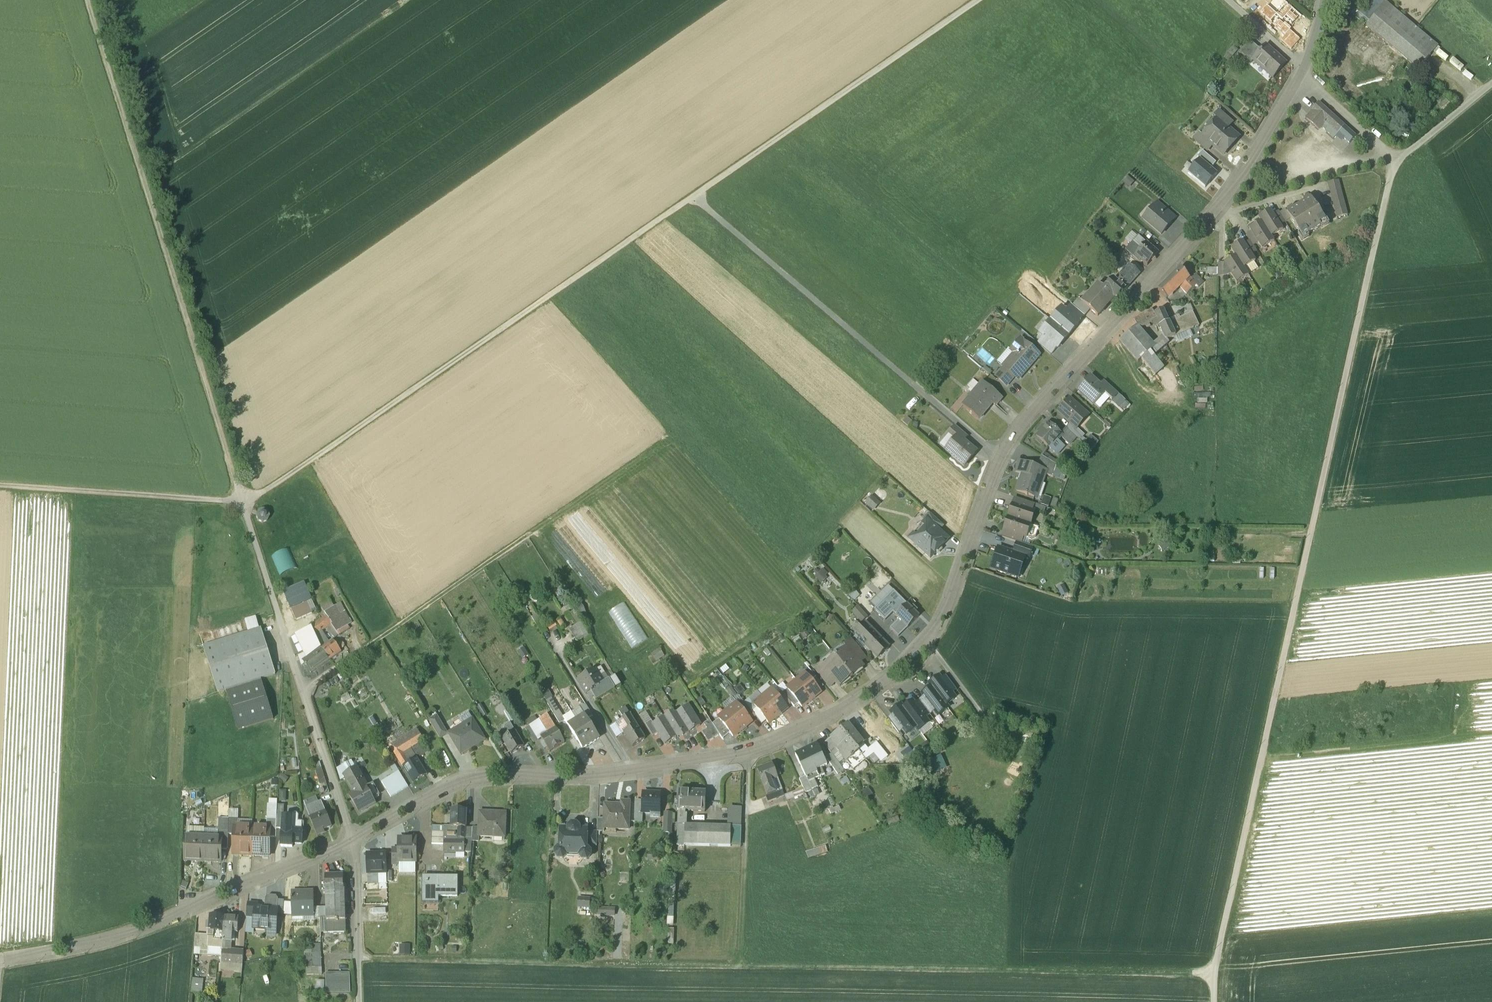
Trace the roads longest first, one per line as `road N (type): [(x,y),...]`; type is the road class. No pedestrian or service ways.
road 1 (residential): [(0,959),(140,928),(336,849),(469,779),(598,776),(748,750),(816,723),(884,682),(940,624),(1006,447),(1221,204),(1305,68),(1325,0)]
road 2 (track): [(243,503),(977,0)]
road 3 (track): [(1213,1001),(1304,556),(1400,162)]
road 4 (track): [(1214,972),(359,959)]
road 5 (track): [(243,503),(89,0)]
road 6 (track): [(358,957),(355,851),(243,503)]
road 7 (track): [(1000,458),(694,196)]
road 8 (track): [(672,435),(365,650)]
road 9 (track): [(243,503),(0,486)]
road 10 (track): [(738,970),(744,815)]
road 11 (track): [(1400,162),(1301,73)]
road 12 (track): [(1491,83),(1400,162)]

